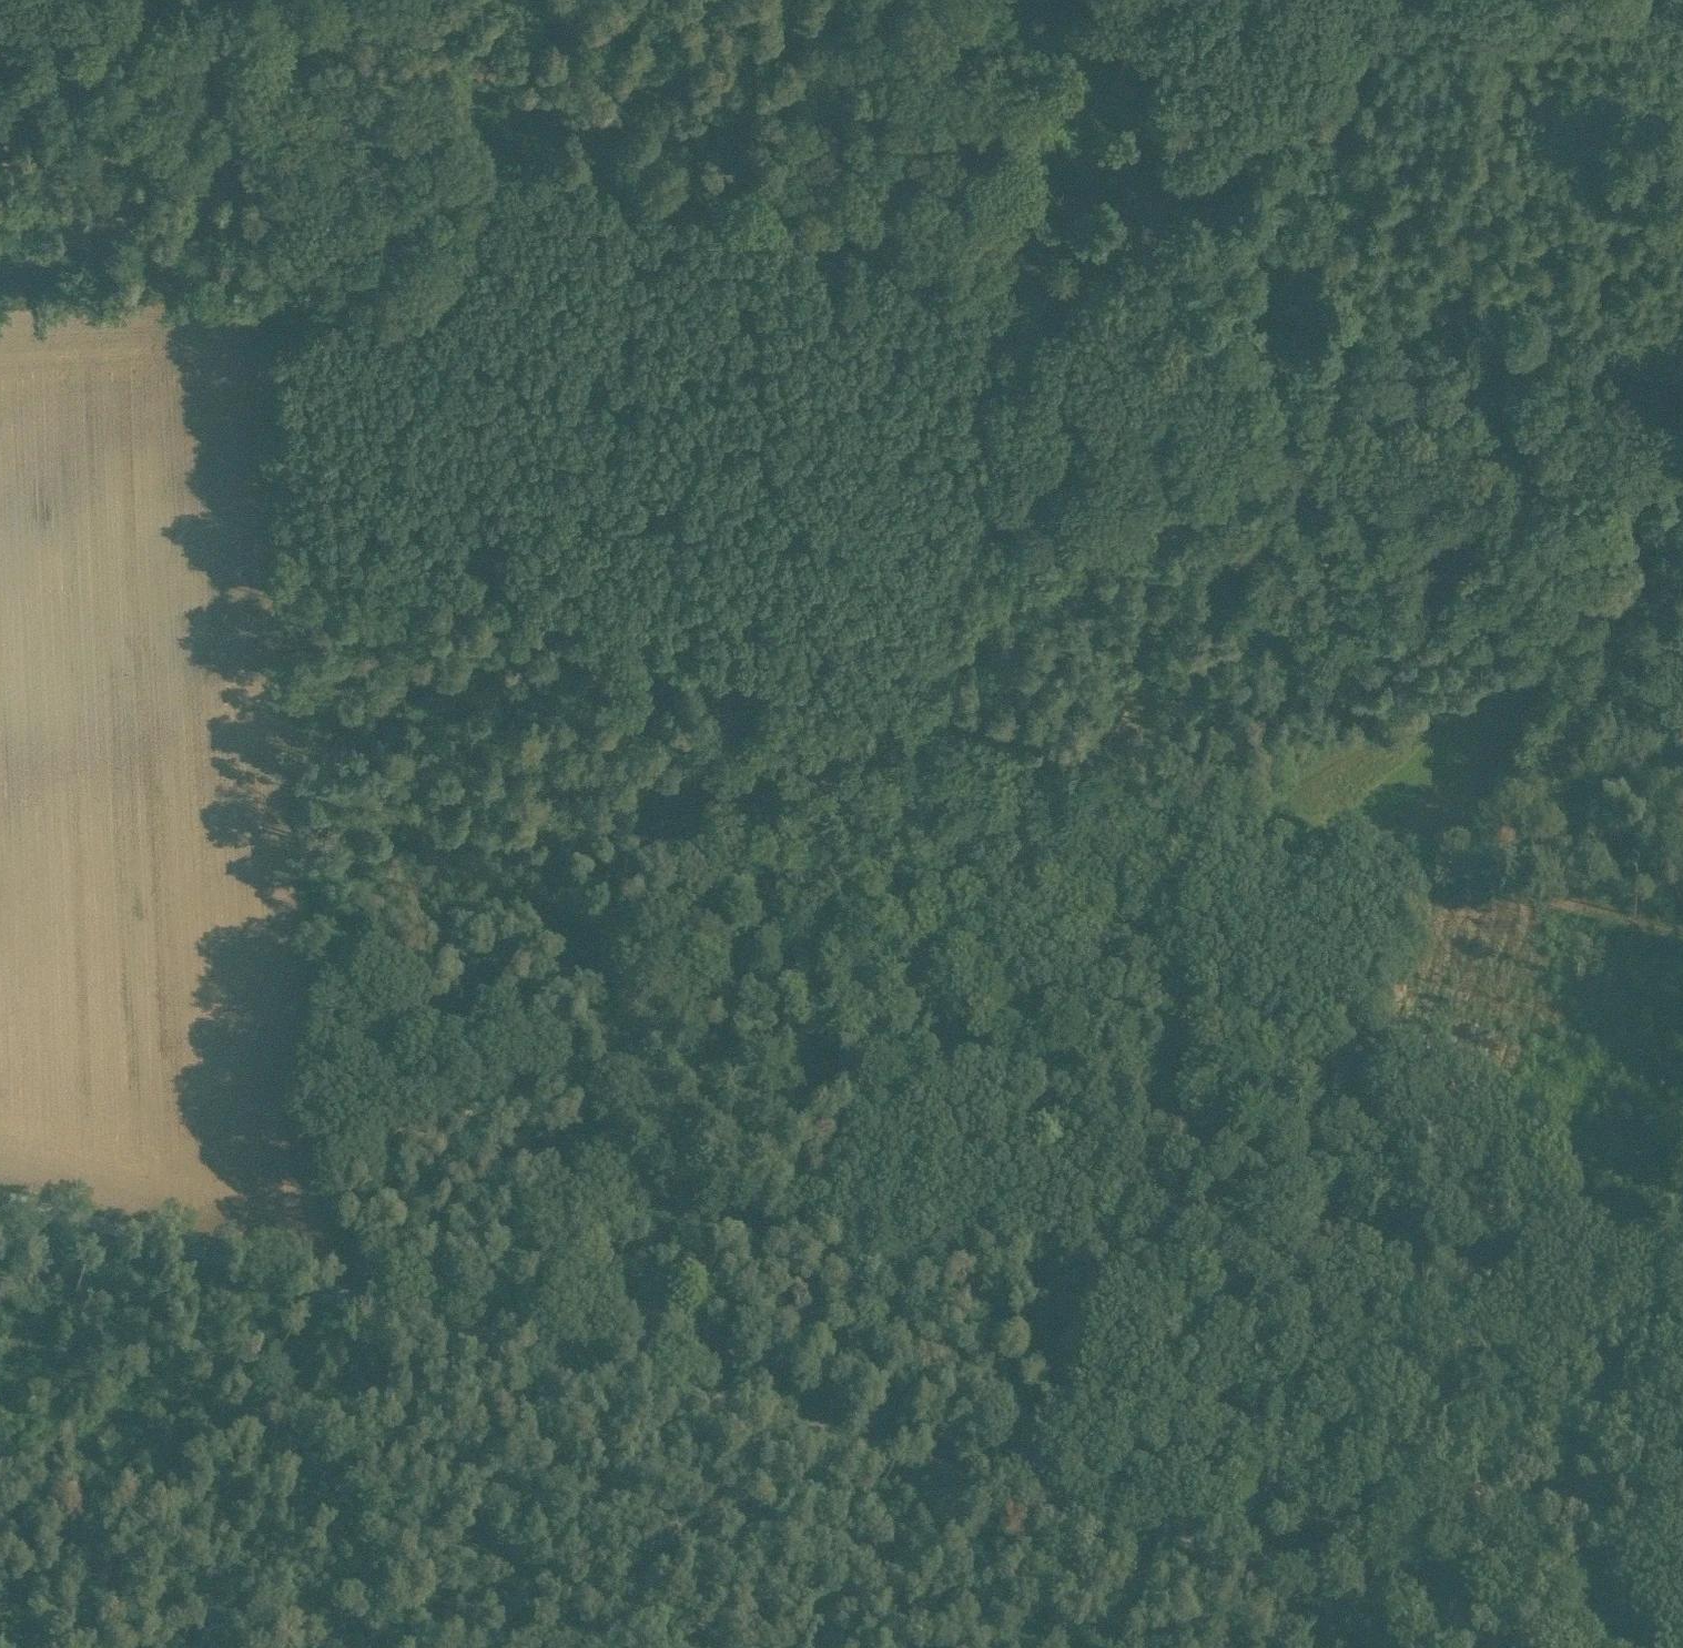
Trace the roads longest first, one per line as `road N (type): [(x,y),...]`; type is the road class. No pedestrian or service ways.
road 1 (track): [(0,2),(1682,460)]
road 2 (unclassified): [(0,1195),(1100,1530),(1580,1647)]
road 3 (track): [(775,1431),(948,727),(1682,945)]
road 4 (track): [(1682,259),(1620,477),(1540,618),(1397,696),(1284,775),(1234,837),(1189,931),(1165,1045),(1071,1369),(991,1497)]
road 5 (track): [(1172,1014),(1276,1050),(1282,1158),(1320,1193),(1224,1561)]
road 6 (track): [(0,327),(288,319),(319,269),(317,248),(279,173),(274,77)]
road 7 (track): [(1540,618),(1543,647),(1498,806),(1439,873)]

